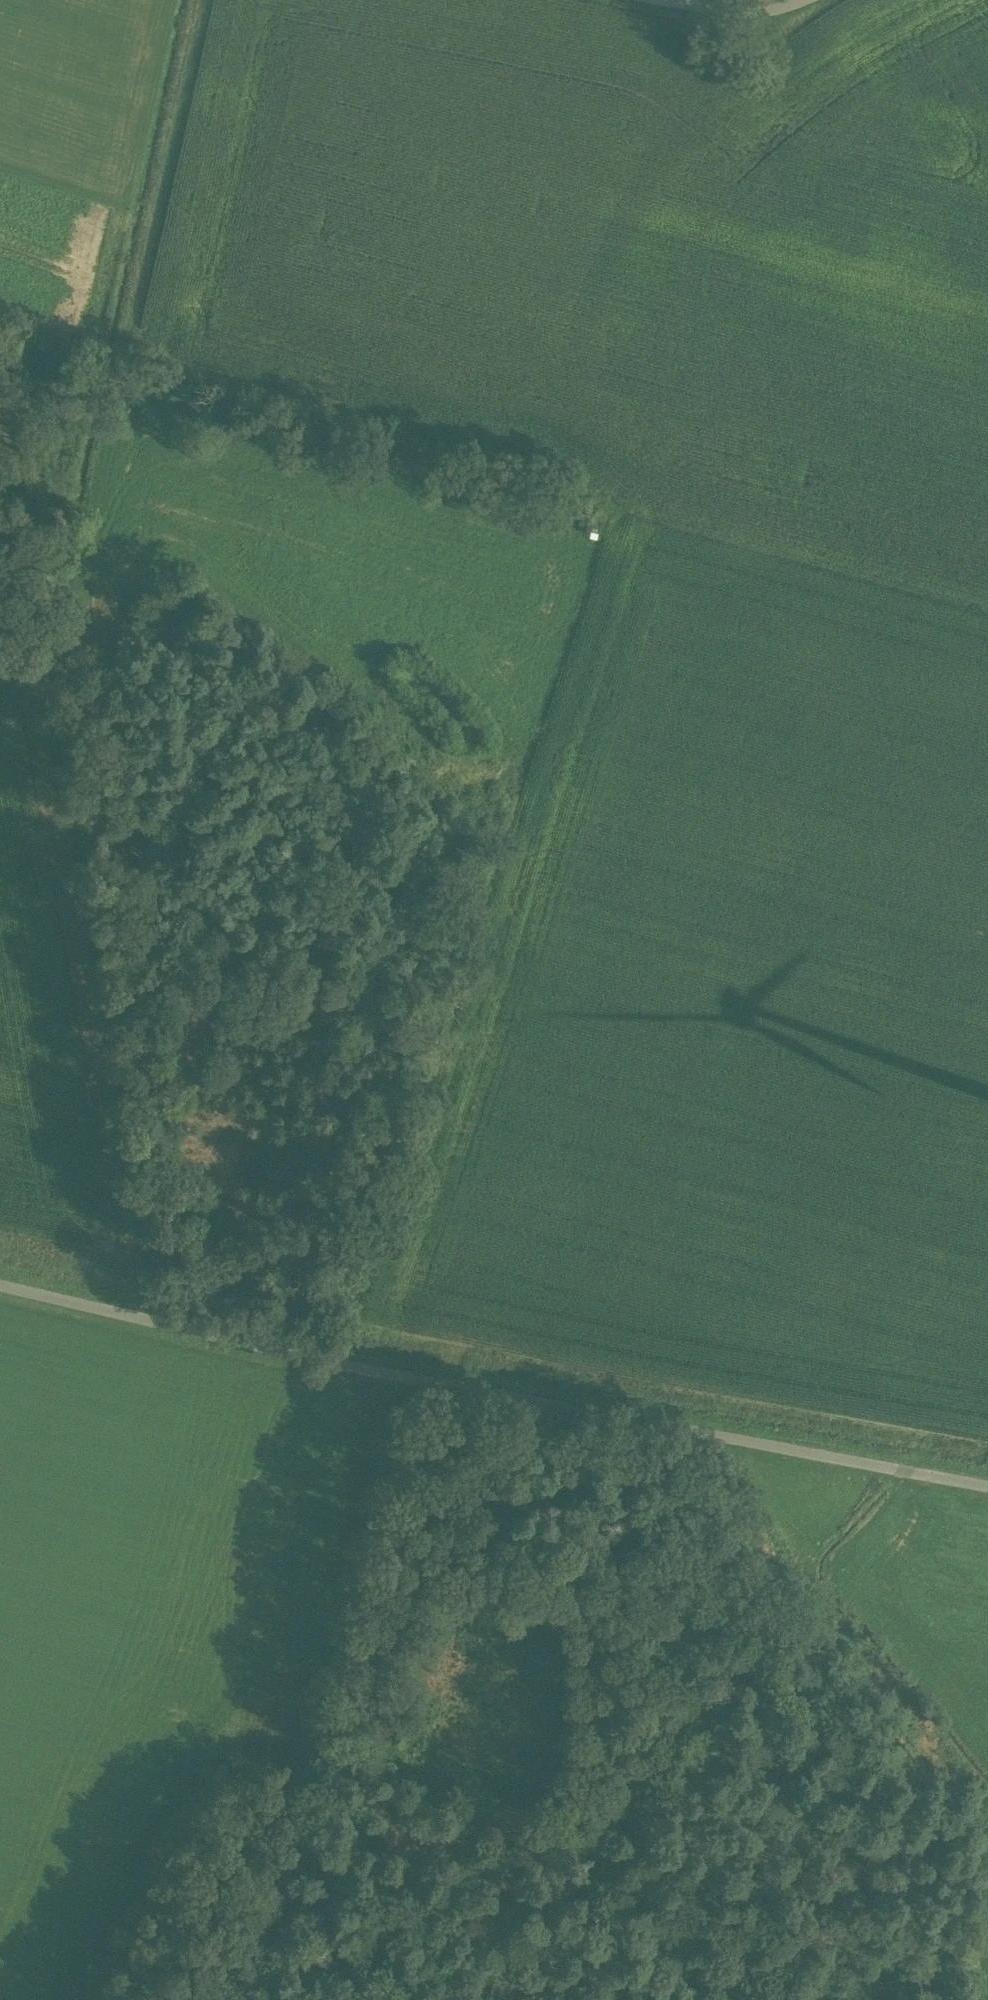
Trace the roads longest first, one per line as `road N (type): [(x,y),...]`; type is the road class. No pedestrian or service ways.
road 1 (unclassified): [(987,1474),(618,1404),(0,1268)]

